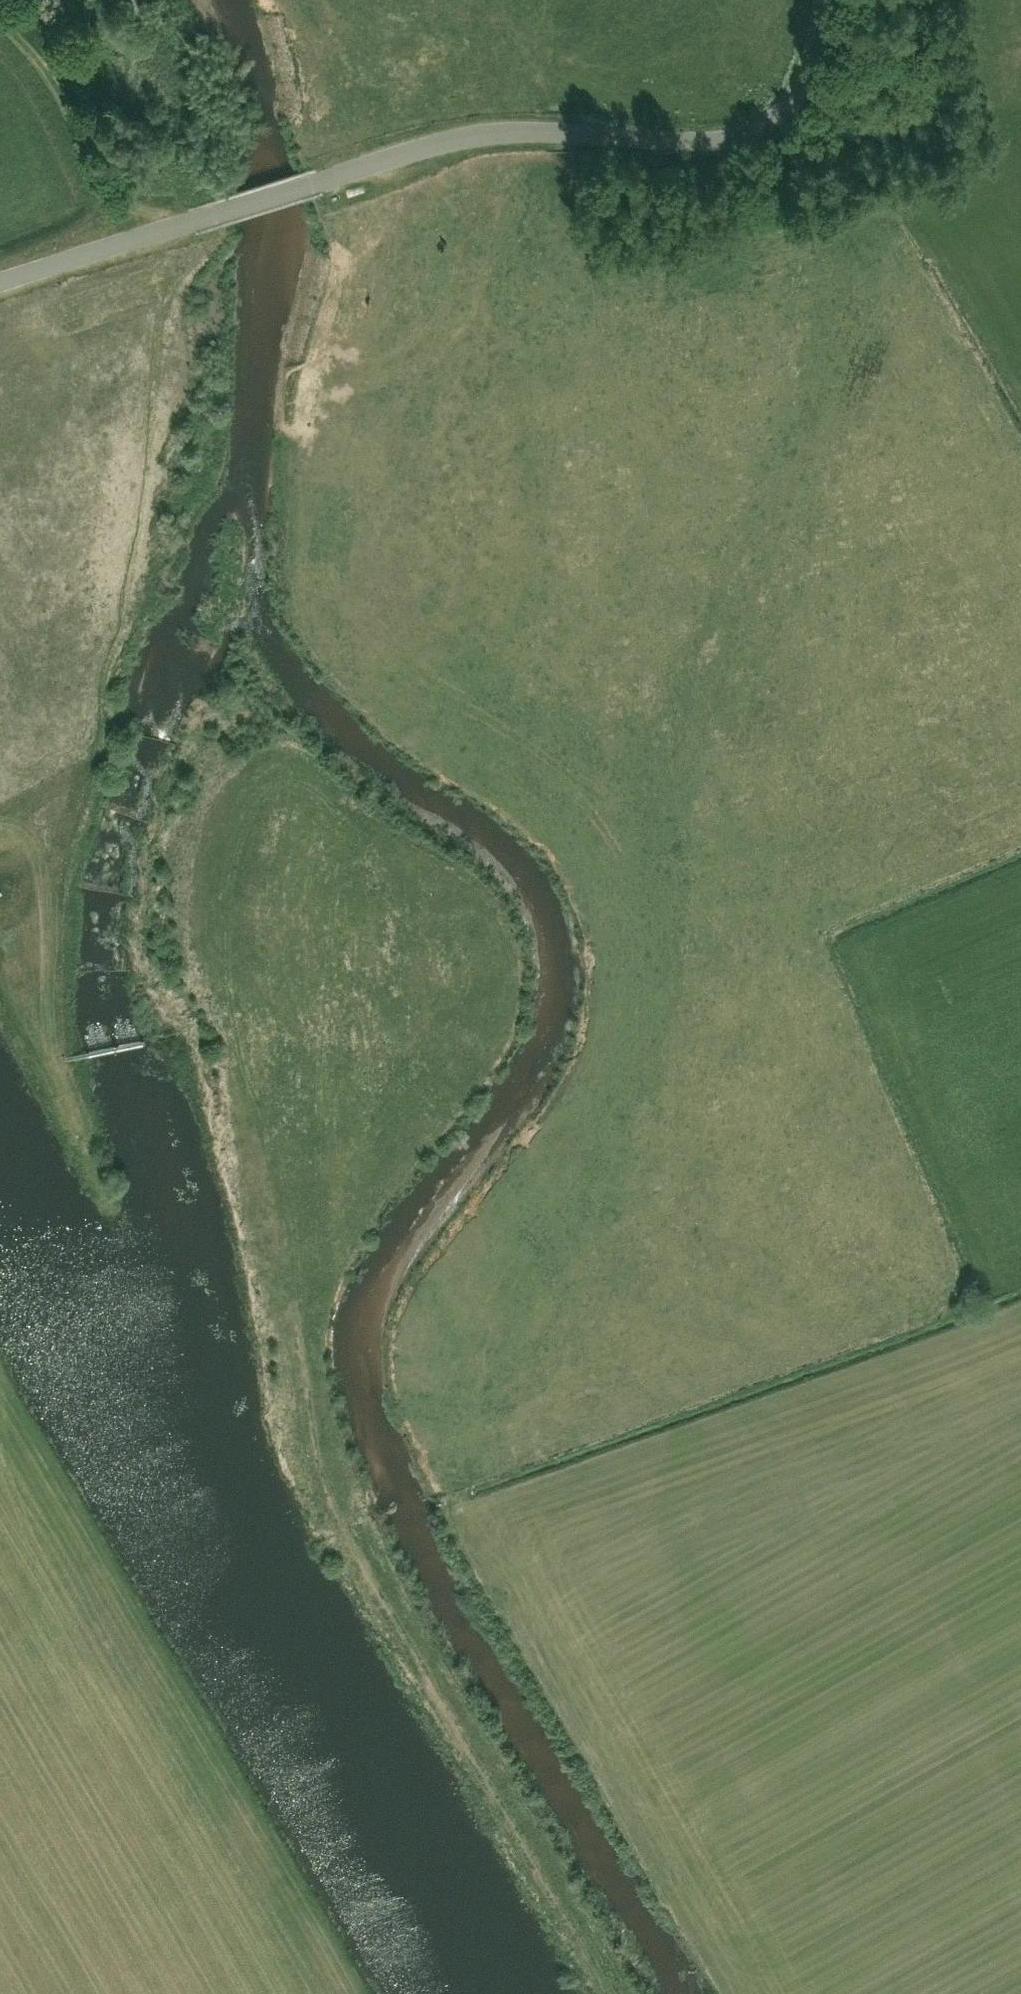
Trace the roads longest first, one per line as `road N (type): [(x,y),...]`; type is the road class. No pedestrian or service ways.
road 1 (unclassified): [(0,283),(461,136),(746,137),(784,116),(794,101),(822,0)]

